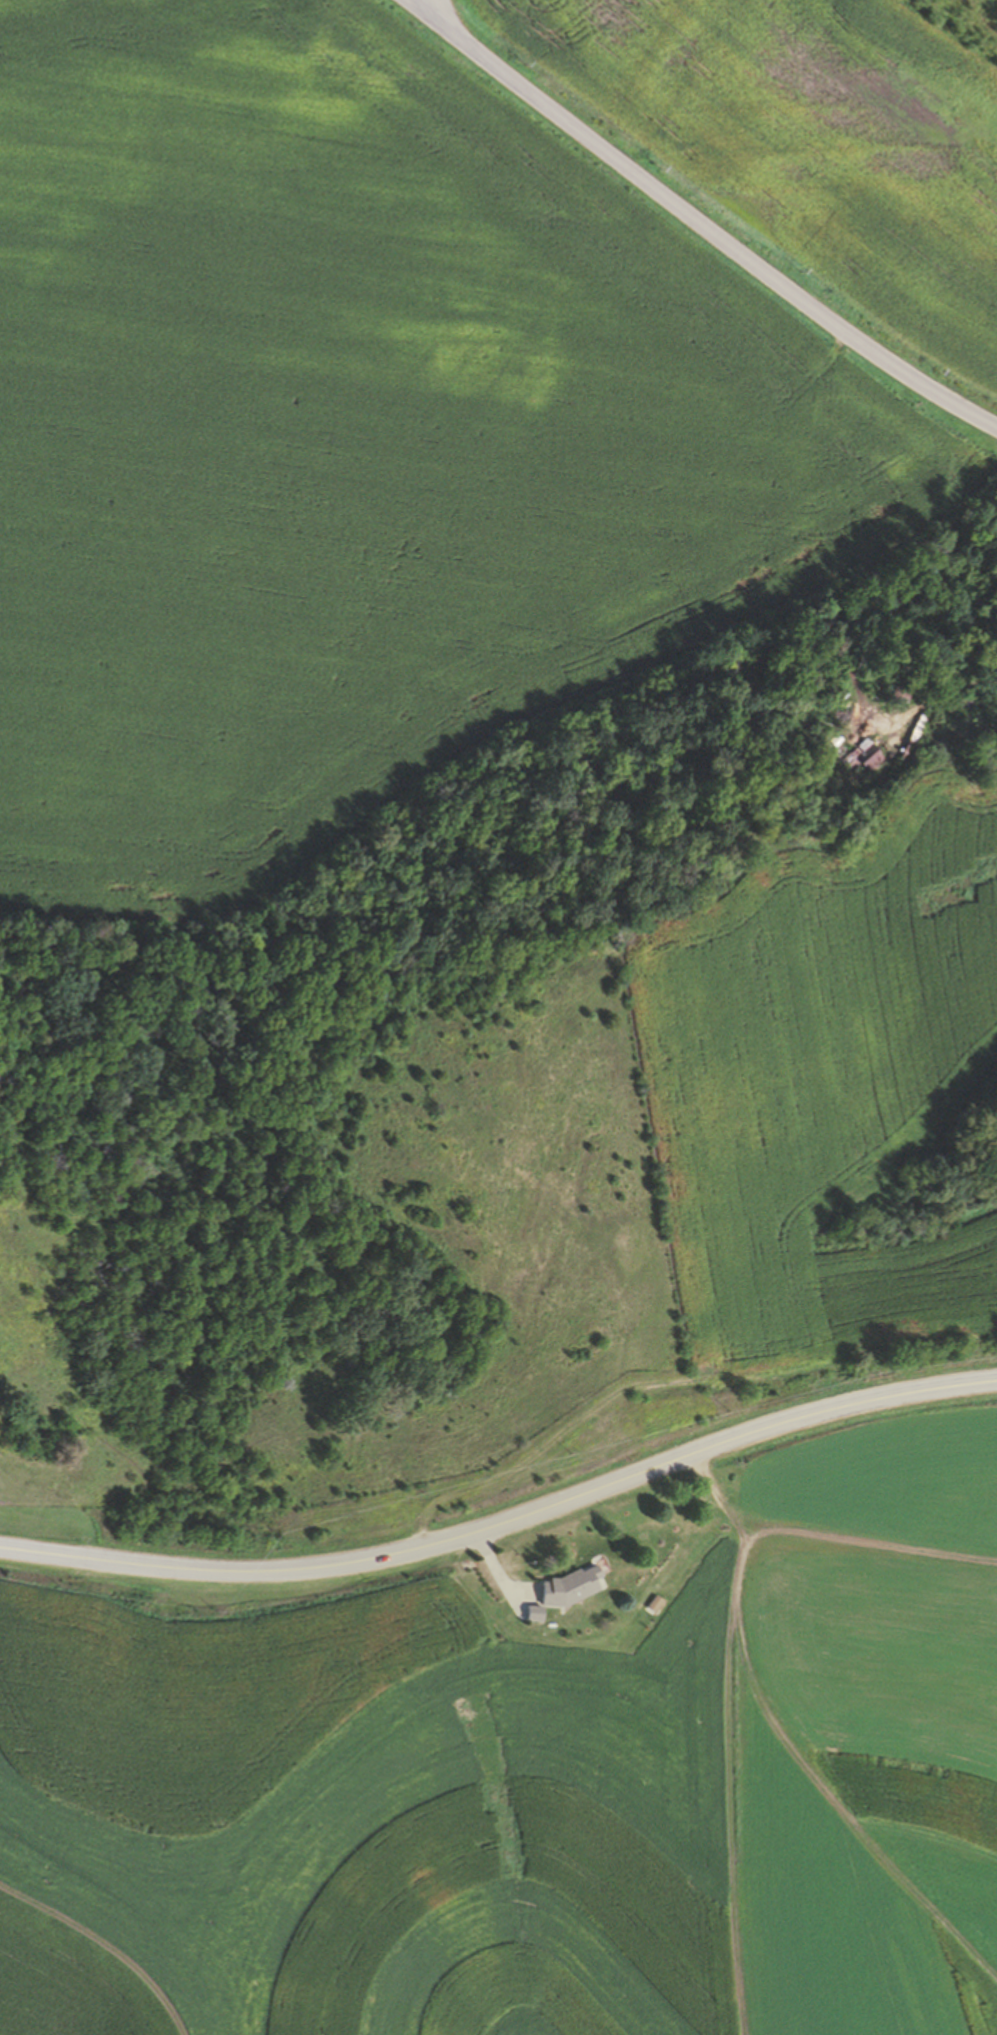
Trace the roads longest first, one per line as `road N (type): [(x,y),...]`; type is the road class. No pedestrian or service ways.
road 1 (primary): [(996,1380),(766,1427),(516,1518),(374,1558),(246,1570),(0,1546)]
road 2 (secondary): [(996,426),(836,325),(425,12)]
road 3 (track): [(750,1544),(730,1634),(733,1932),(750,2034)]
road 4 (track): [(996,1966),(777,1724),(734,1607)]
road 5 (track): [(996,1554),(759,1550),(742,1539),(695,1453)]

